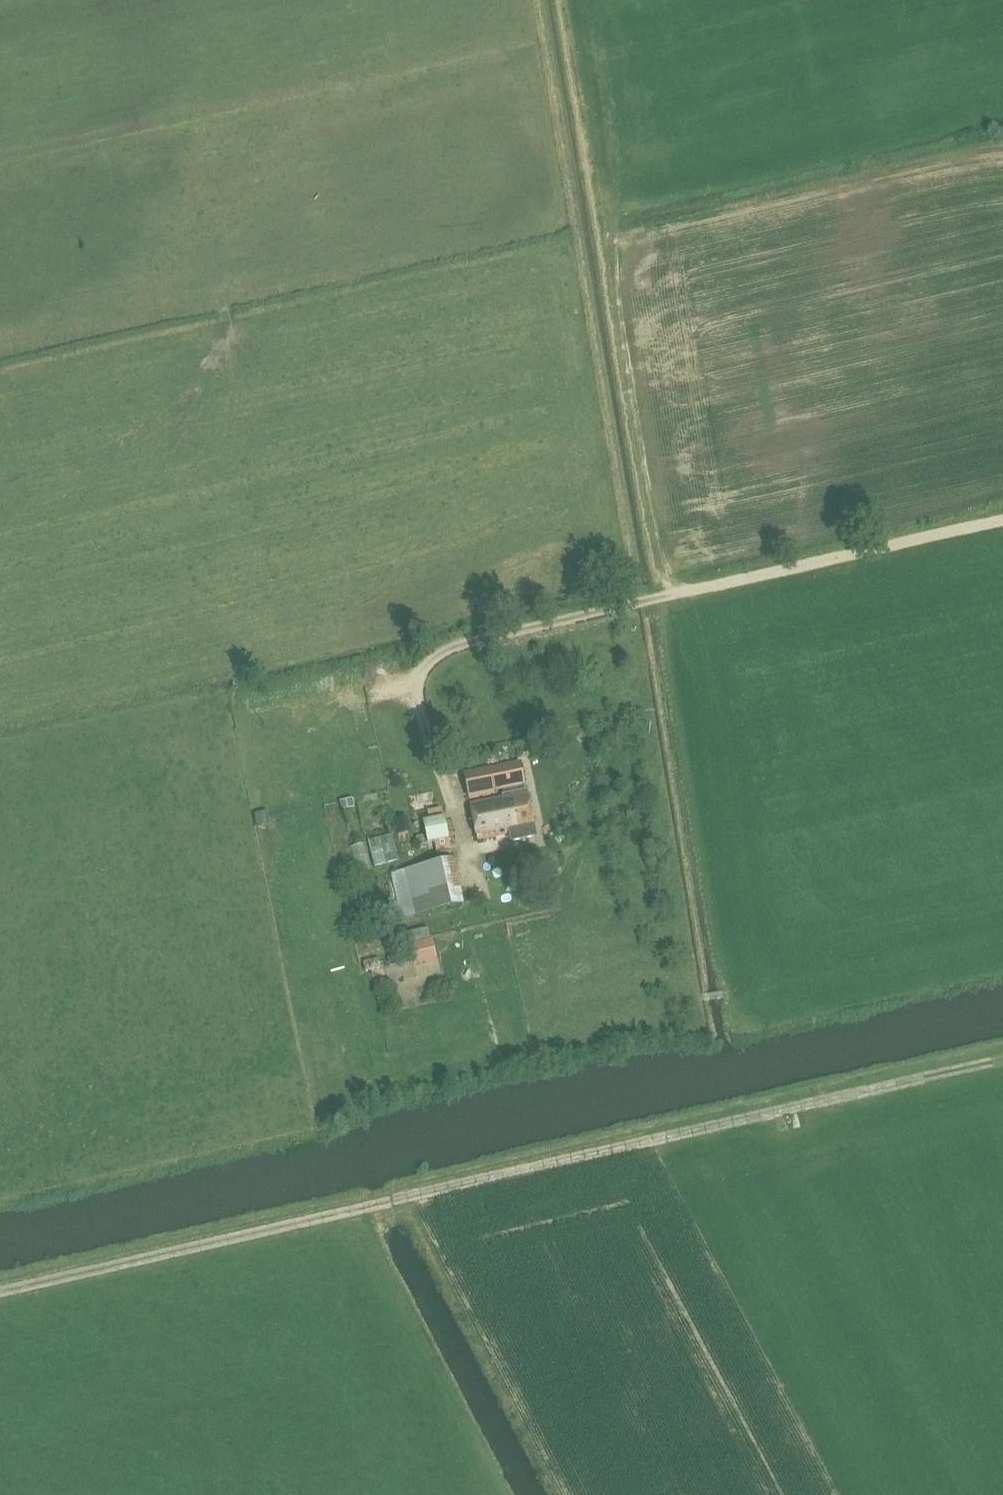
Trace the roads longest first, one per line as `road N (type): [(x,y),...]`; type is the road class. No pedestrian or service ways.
road 1 (track): [(0,1292),(1002,1063)]

